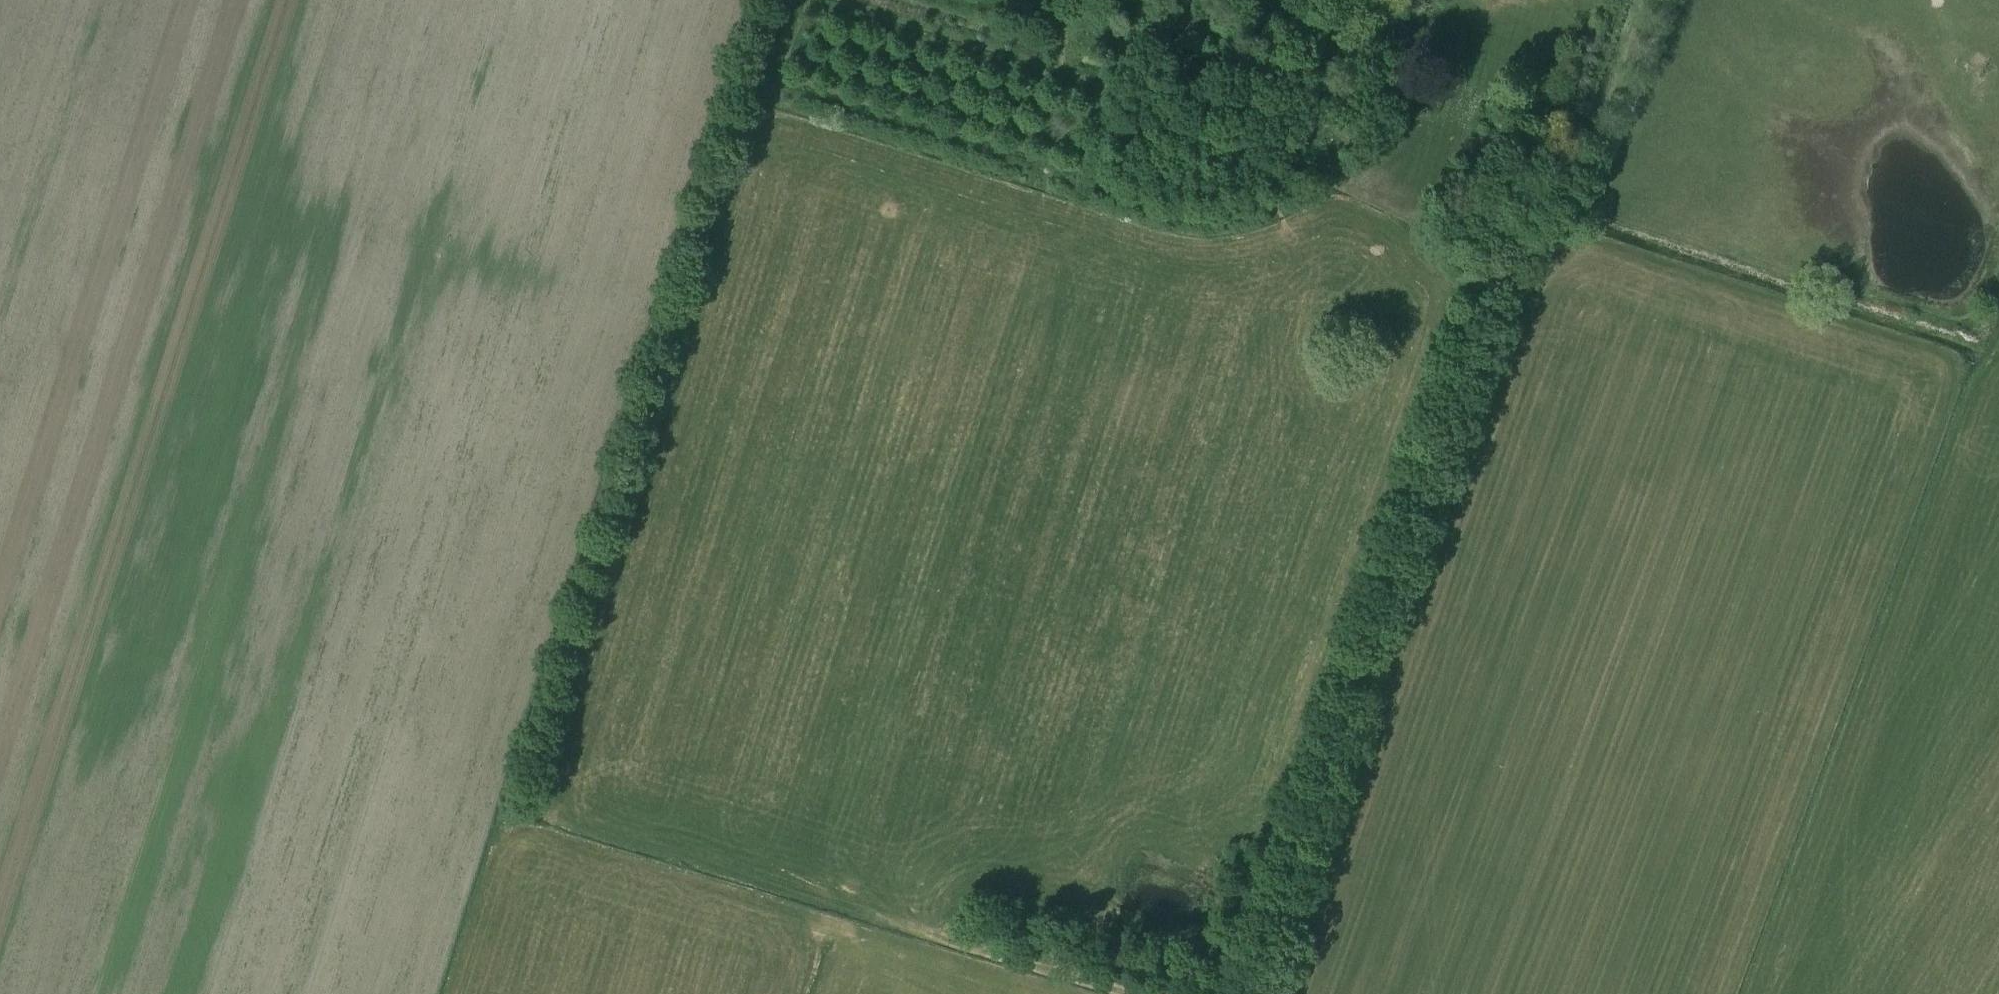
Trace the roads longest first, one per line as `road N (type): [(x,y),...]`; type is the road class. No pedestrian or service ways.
road 1 (unclassified): [(1252,993),(1492,287),(1514,264)]
road 2 (track): [(1514,264),(1602,168),(1670,0)]

